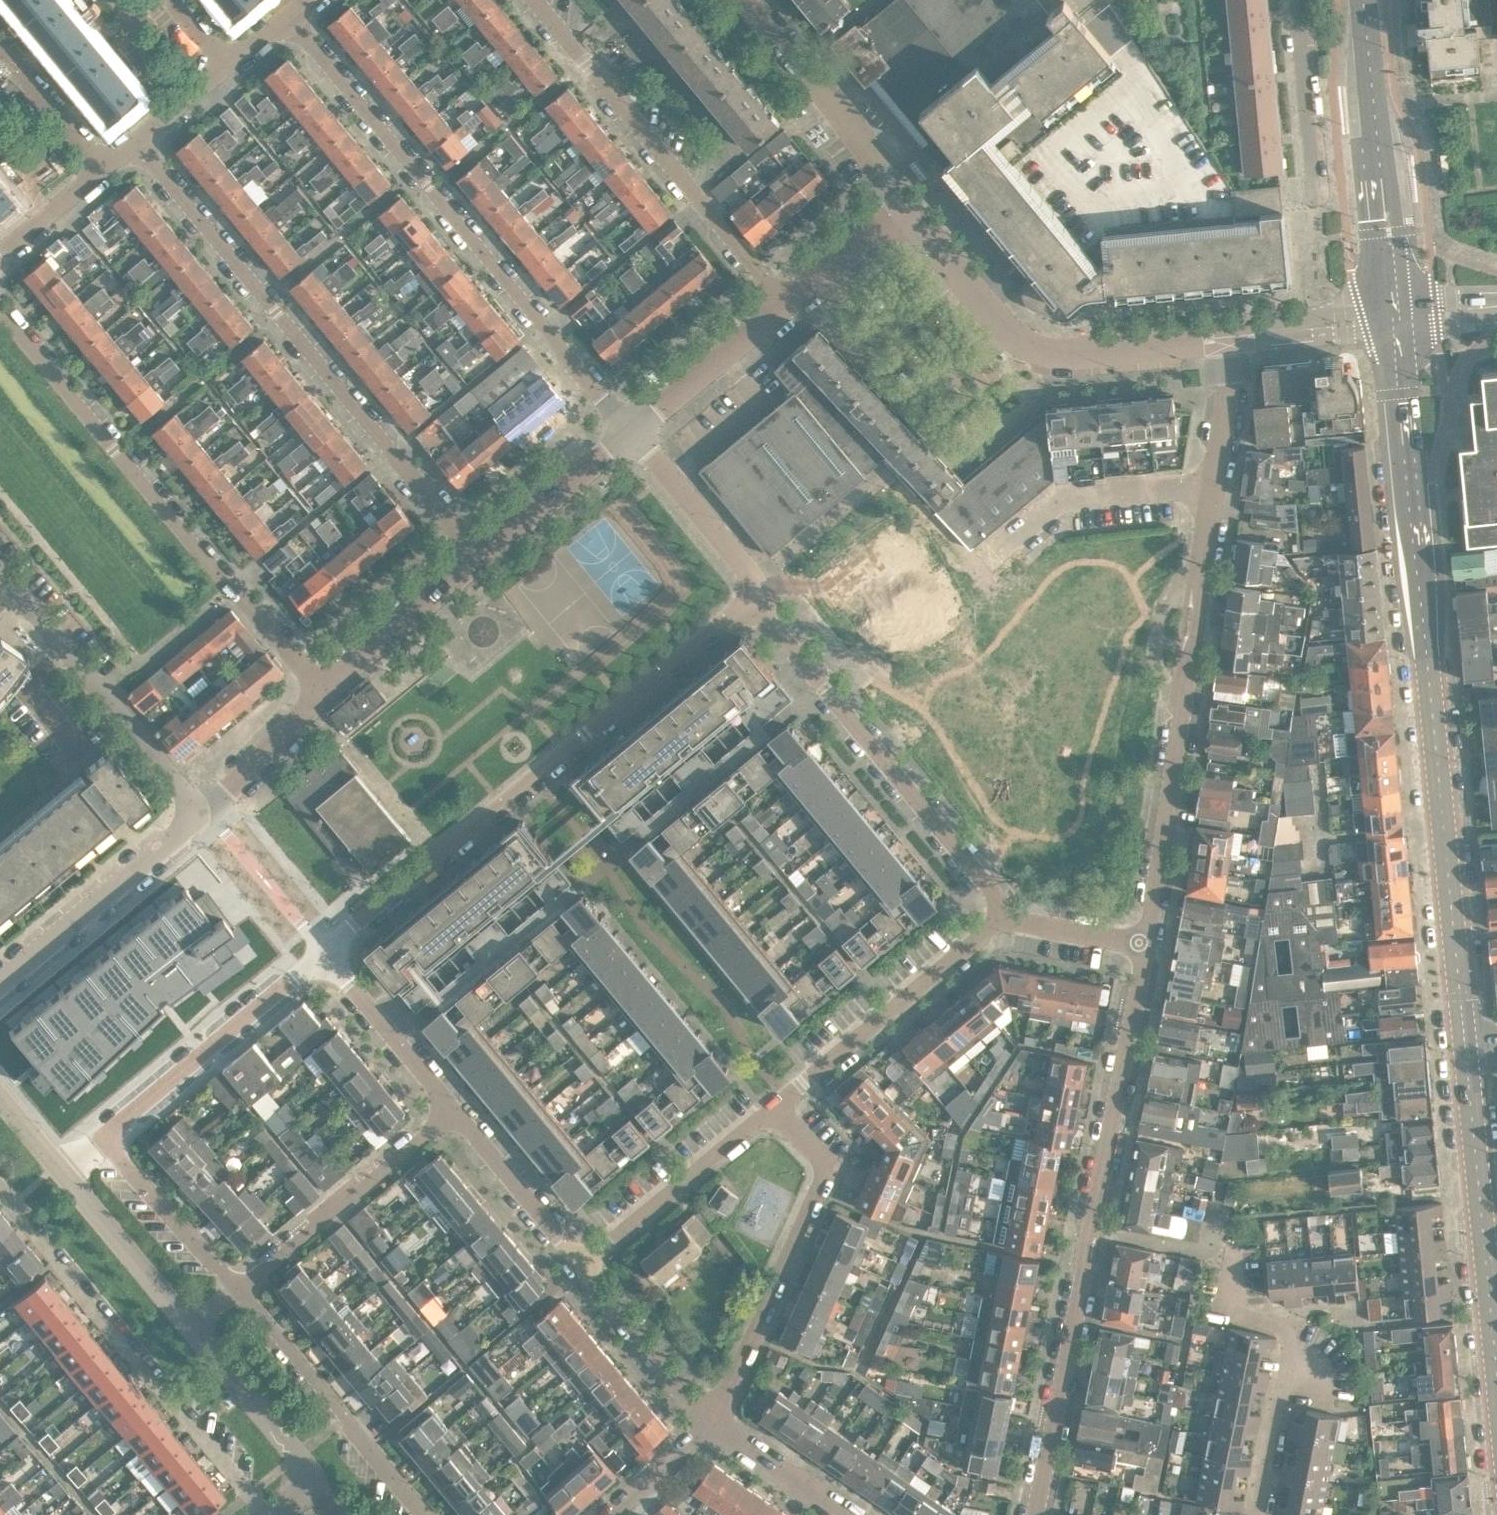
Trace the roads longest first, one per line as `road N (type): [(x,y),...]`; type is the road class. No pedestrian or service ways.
road 1 (tertiary): [(1464,1051),(1395,317)]
road 2 (residential): [(1034,1514),(1145,942)]
road 3 (residential): [(329,960),(750,606)]
road 4 (residential): [(146,134),(485,557)]
road 5 (residential): [(628,432),(287,15)]
road 6 (residential): [(0,311),(325,696)]
road 7 (residential): [(1145,942),(1214,491)]
road 8 (residential): [(267,1514),(0,1190)]
road 9 (residential): [(750,606),(1008,919)]
road 10 (residential): [(779,311),(524,0)]
road 11 (residential): [(1236,336),(1041,354),(1003,332),(906,203)]
road 12 (residential): [(716,1425),(827,1170),(782,1104)]
road 13 (tertiary): [(1496,1387),(1464,1051)]
road 14 (residential): [(1256,1514),(1290,1340),(1271,1322),(1220,1308),(1228,1246)]
road 15 (tertiary): [(1395,317),(1362,0)]
road 16 (residential): [(193,812),(136,723),(0,562)]
road 17 (residential): [(782,1104),(1008,919)]
road 18 (residential): [(109,1144),(329,960)]
road 19 (residential): [(240,1296),(424,1514)]
road 20 (residential): [(240,1296),(453,1120)]
road 21 (residential): [(577,1272),(782,1104)]
road 22 (residential): [(0,984),(185,830),(193,812)]
road 23 (residential): [(906,203),(743,0)]
road 24 (residential): [(997,550),(1077,498),(1187,487),(1214,491)]
road 25 (residential): [(628,432),(749,579),(750,606)]
road 26 (residential): [(325,696),(485,557)]
road 27 (residential): [(716,1425),(577,1272)]
road 28 (residential): [(1314,205),(1296,0)]
road 29 (residential): [(453,1120),(329,960)]
road 30 (residential): [(197,1333),(69,1178)]
road 31 (residential): [(240,1296),(109,1144)]
road 32 (residential): [(577,1272),(453,1120)]
road 33 (residential): [(628,432),(779,311)]
road 34 (residential): [(485,557),(628,432)]
road 35 (residential): [(314,1474),(197,1333)]
road 36 (residential): [(193,812),(227,791),(325,696)]
road 37 (residential): [(906,203),(779,311)]
road 38 (residential): [(0,42),(106,167)]
road 39 (residential): [(1236,336),(1395,317)]
road 40 (residential): [(845,1514),(716,1425)]
road 41 (residential): [(1214,491),(1236,336)]
road 42 (residential): [(0,257),(106,167)]
road 43 (residential): [(1008,919),(1145,942)]
road 44 (residential): [(613,1514),(716,1425)]

